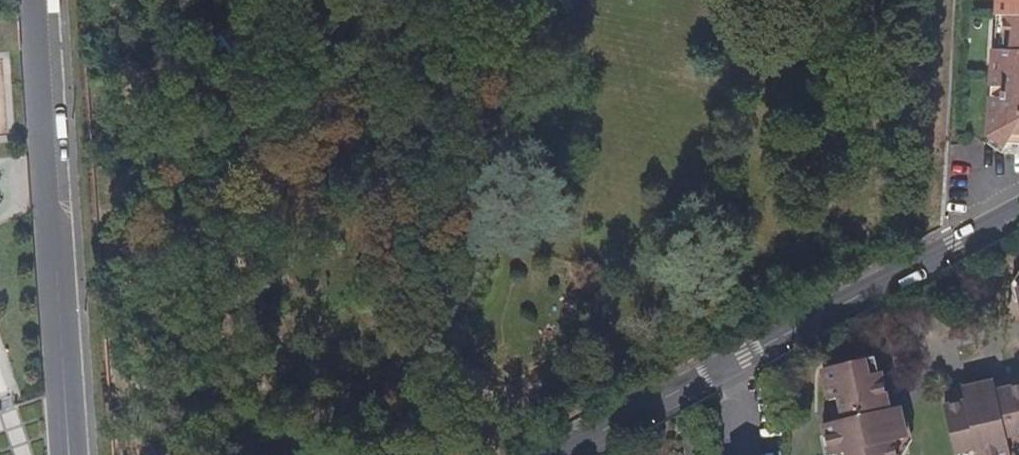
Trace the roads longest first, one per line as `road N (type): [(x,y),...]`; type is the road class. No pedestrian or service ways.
road 1 (unclassified): [(1018,216),(560,454)]
road 2 (unclassified): [(36,0),(69,454)]

